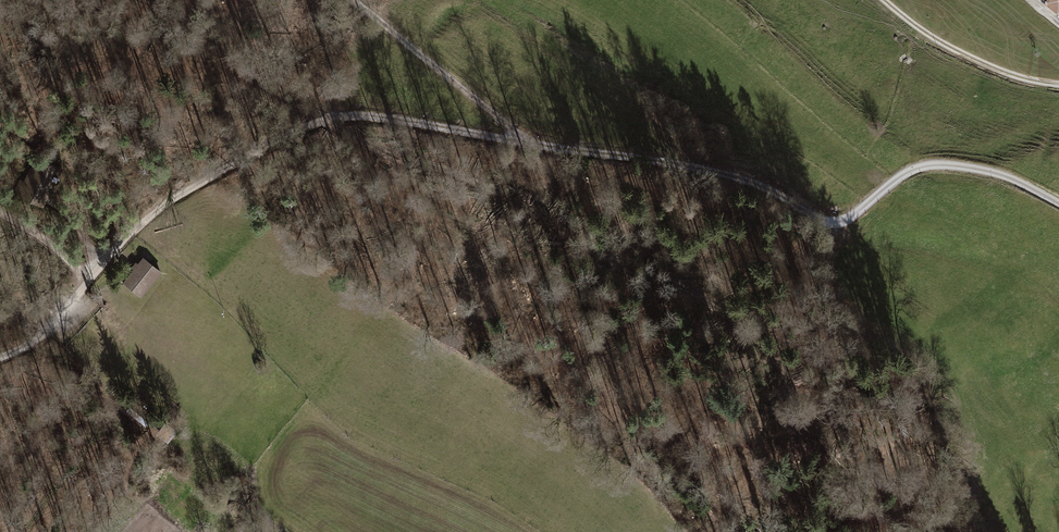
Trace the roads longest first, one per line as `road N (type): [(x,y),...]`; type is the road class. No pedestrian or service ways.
road 1 (track): [(324,121),(393,119),(737,177),(829,223),(851,218),(924,166),(993,171),(1058,203)]
road 2 (track): [(827,442),(797,409),(775,360),(726,312),(658,276),(625,274),(461,175),(385,155),(324,121)]
road 3 (track): [(0,357),(57,323),(126,237),(162,207),(266,144),(324,121)]
road 4 (track): [(851,218),(810,258),(800,283),(827,406),(827,442)]
road 5 (track): [(353,0),(537,149)]
road 6 (track): [(324,121),(254,77),(203,31),(145,0)]
road 7 (track): [(883,0),(941,44),(1058,87)]

